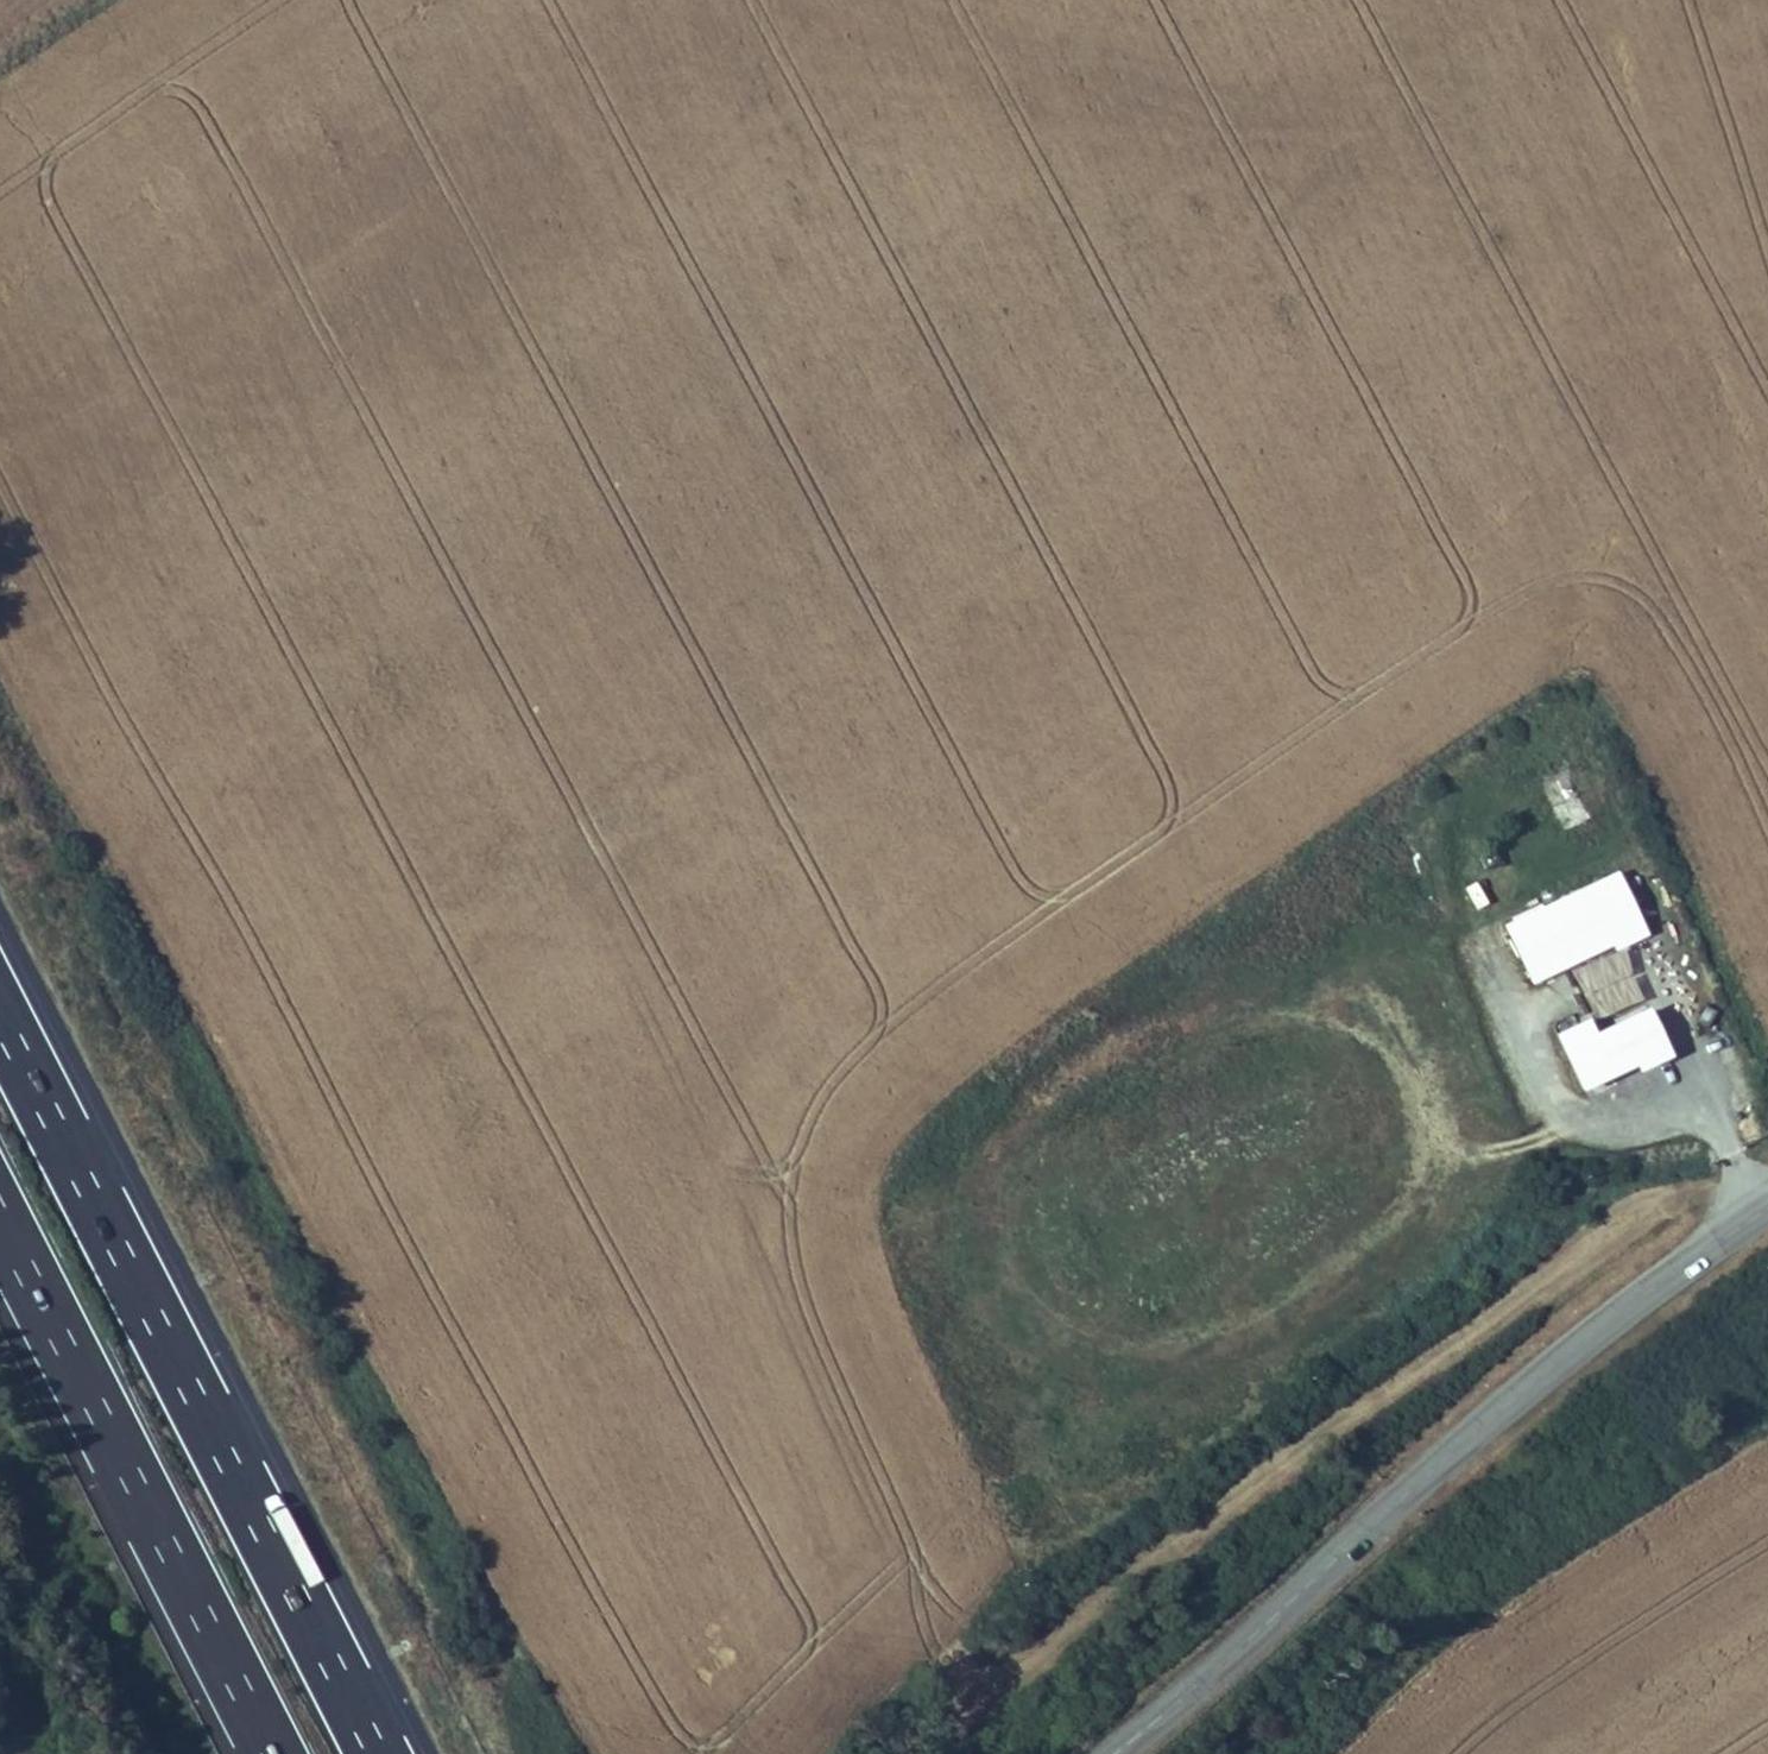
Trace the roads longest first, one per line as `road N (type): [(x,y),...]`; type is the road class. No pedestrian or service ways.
road 1 (tertiary): [(1103,1753),(1617,1309),(1767,1207)]
road 2 (motorway): [(381,1753),(0,1012)]
road 3 (motorway): [(0,1221),(272,1753)]

